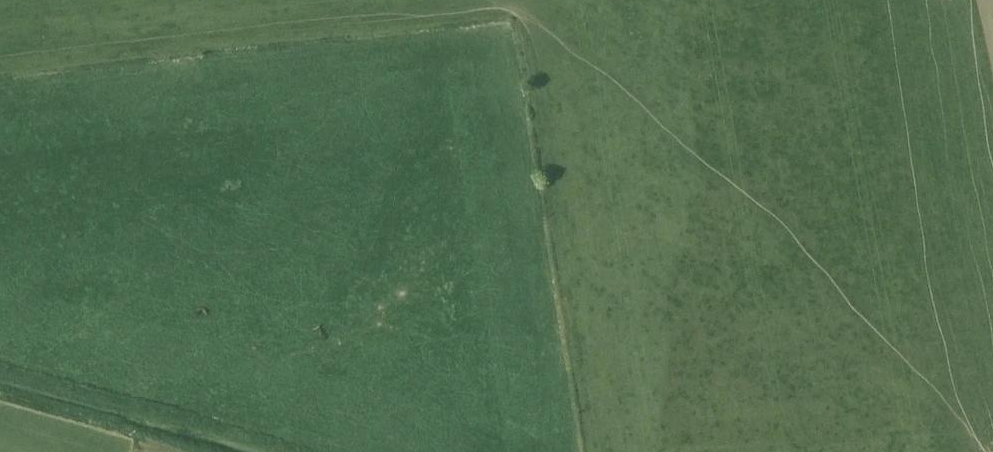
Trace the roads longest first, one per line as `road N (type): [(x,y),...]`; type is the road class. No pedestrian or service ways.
road 1 (track): [(926,0),(992,334)]

